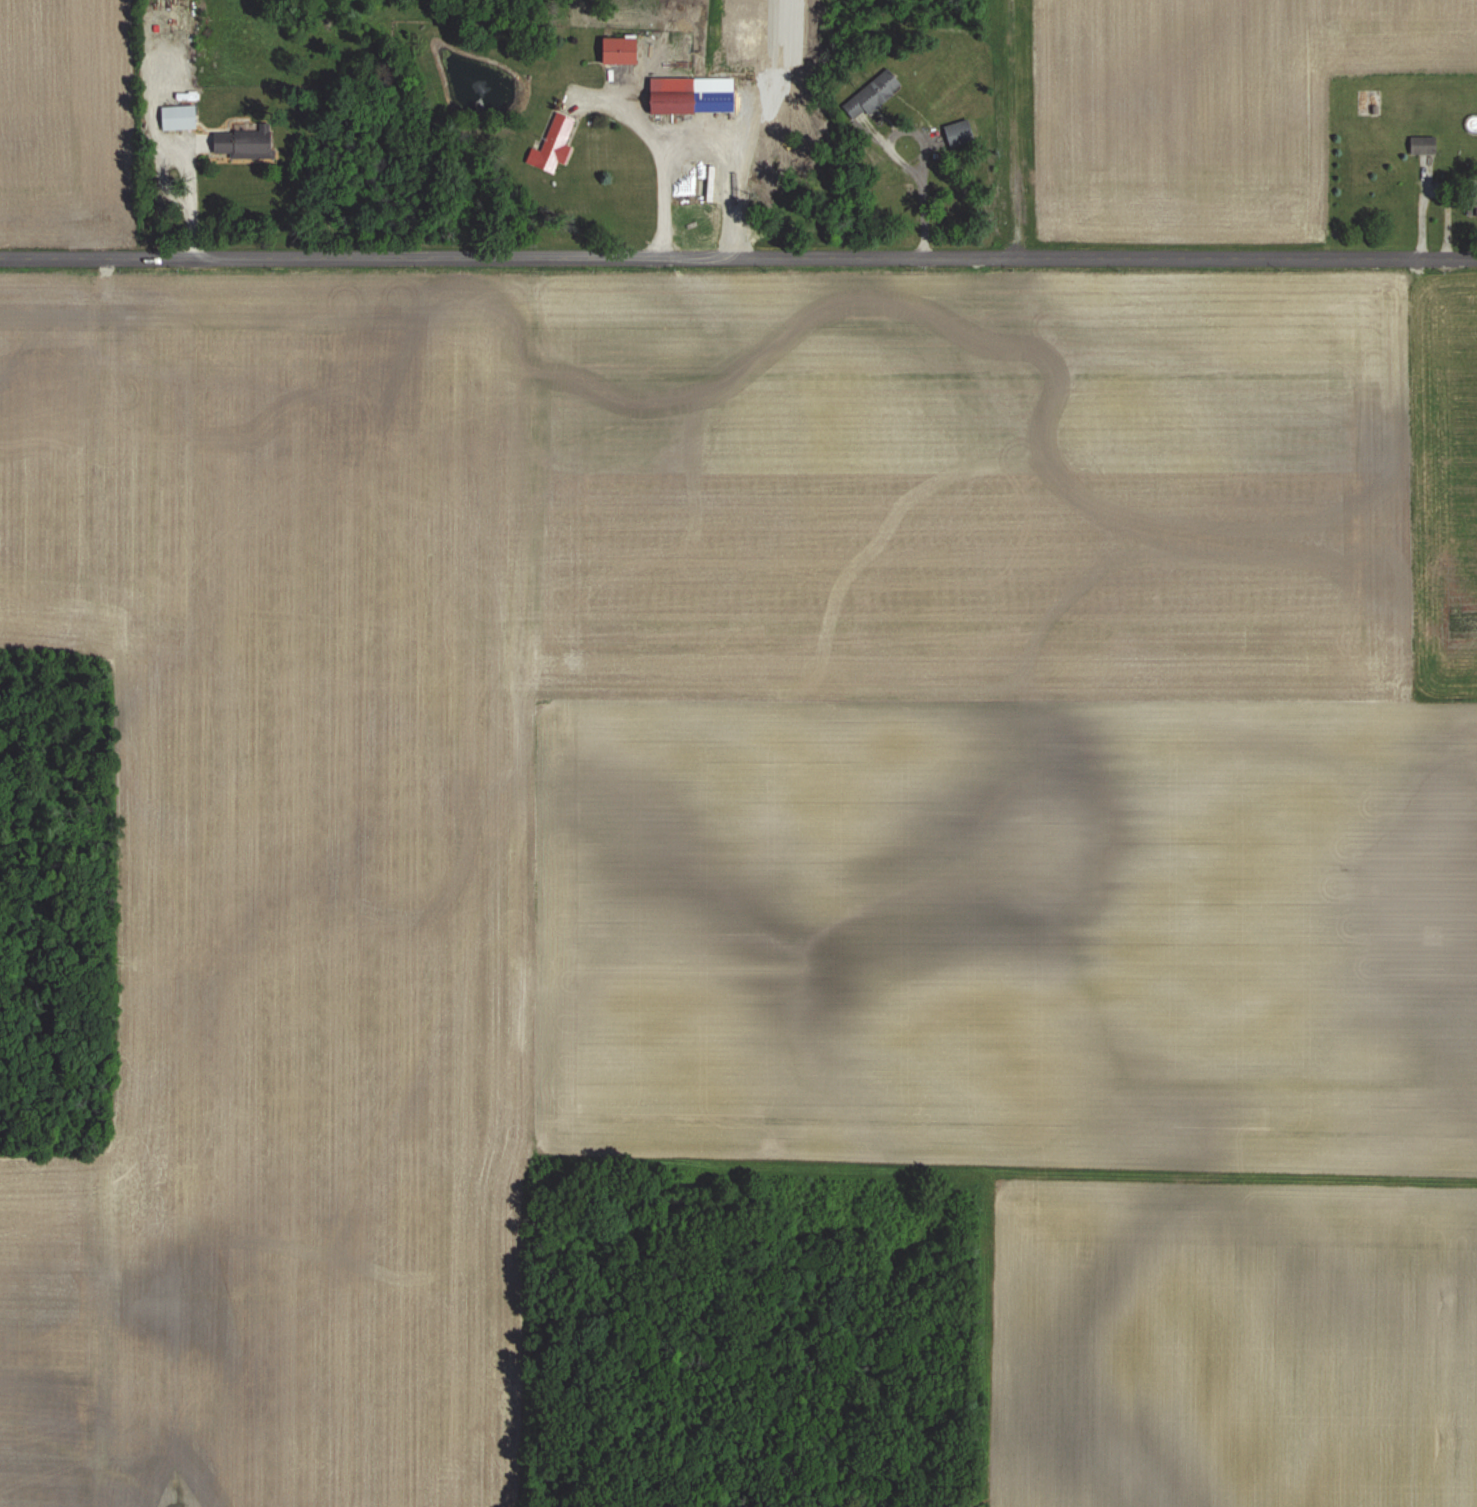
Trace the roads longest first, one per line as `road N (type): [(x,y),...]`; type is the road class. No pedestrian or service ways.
road 1 (residential): [(1476,265),(0,263)]

